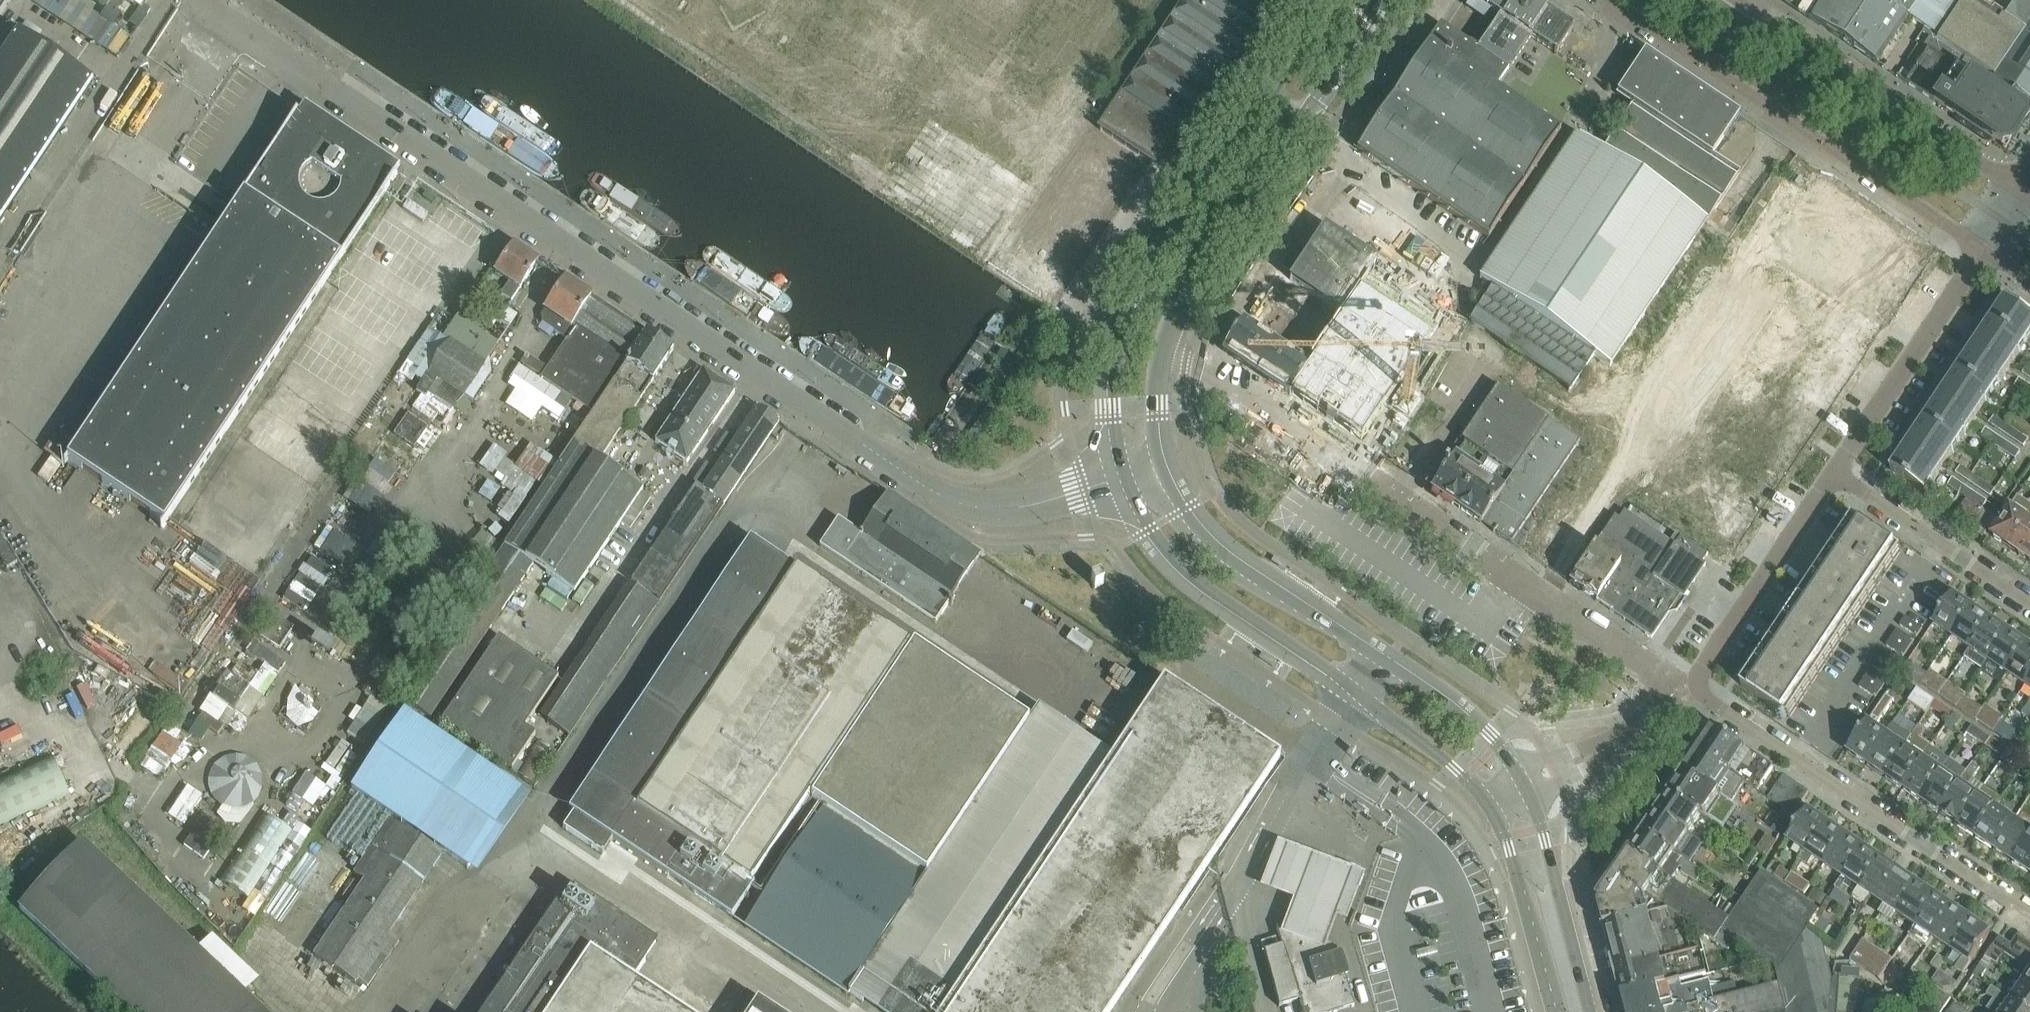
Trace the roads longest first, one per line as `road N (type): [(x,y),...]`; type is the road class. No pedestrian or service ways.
road 1 (unclassified): [(204,0),(927,486),(997,508),(1119,479)]
road 2 (secondary): [(1119,479),(1144,533),(1184,578),(1416,738),(1488,806)]
road 3 (secondary): [(1525,787),(1478,722),(1232,562),(1194,519),(1167,465)]
road 4 (unclassified): [(1612,0),(1982,247)]
road 5 (secondary): [(1264,93),(1125,313),(1108,387),(1119,479)]
road 6 (residential): [(1682,683),(2029,916)]
road 7 (unclassified): [(1677,688),(1362,478)]
road 8 (unclassified): [(2023,194),(1734,0)]
road 9 (secondary): [(1165,347),(1304,119)]
road 10 (residential): [(1831,466),(1982,247)]
road 11 (residential): [(1682,683),(1831,466)]
road 12 (residential): [(2029,602),(1831,466)]
road 13 (secondary): [(1589,1011),(1525,787)]
road 14 (secondary): [(1488,806),(1509,849),(1557,1011)]
road 15 (unknown): [(1362,478),(1197,368)]
road 16 (residential): [(1525,787),(1636,733),(1677,688)]
road 17 (secondary): [(1304,119),(1382,0)]

